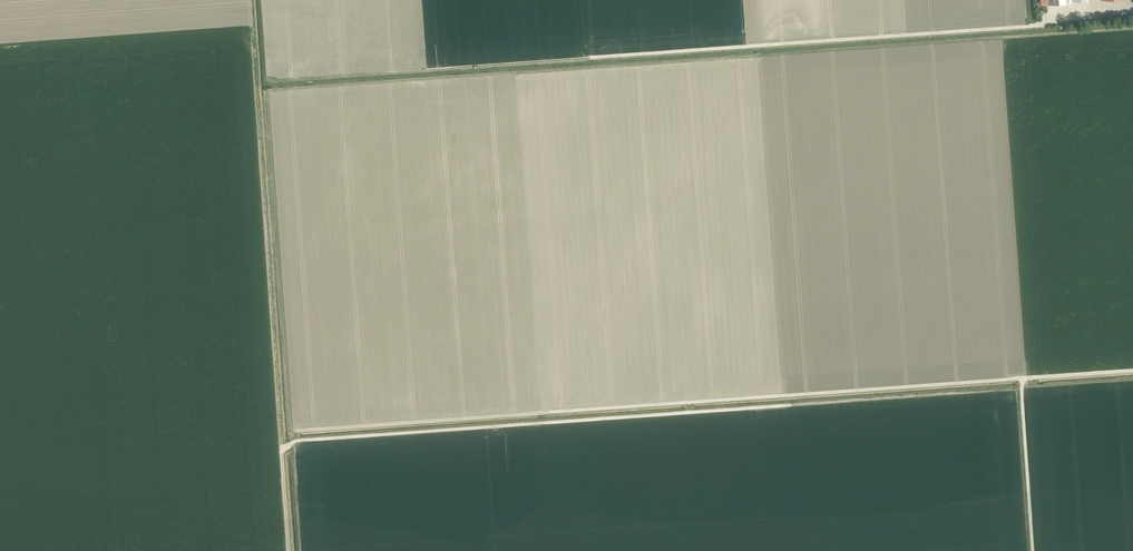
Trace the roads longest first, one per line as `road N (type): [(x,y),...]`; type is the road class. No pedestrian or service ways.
road 1 (track): [(1069,21),(457,69)]

